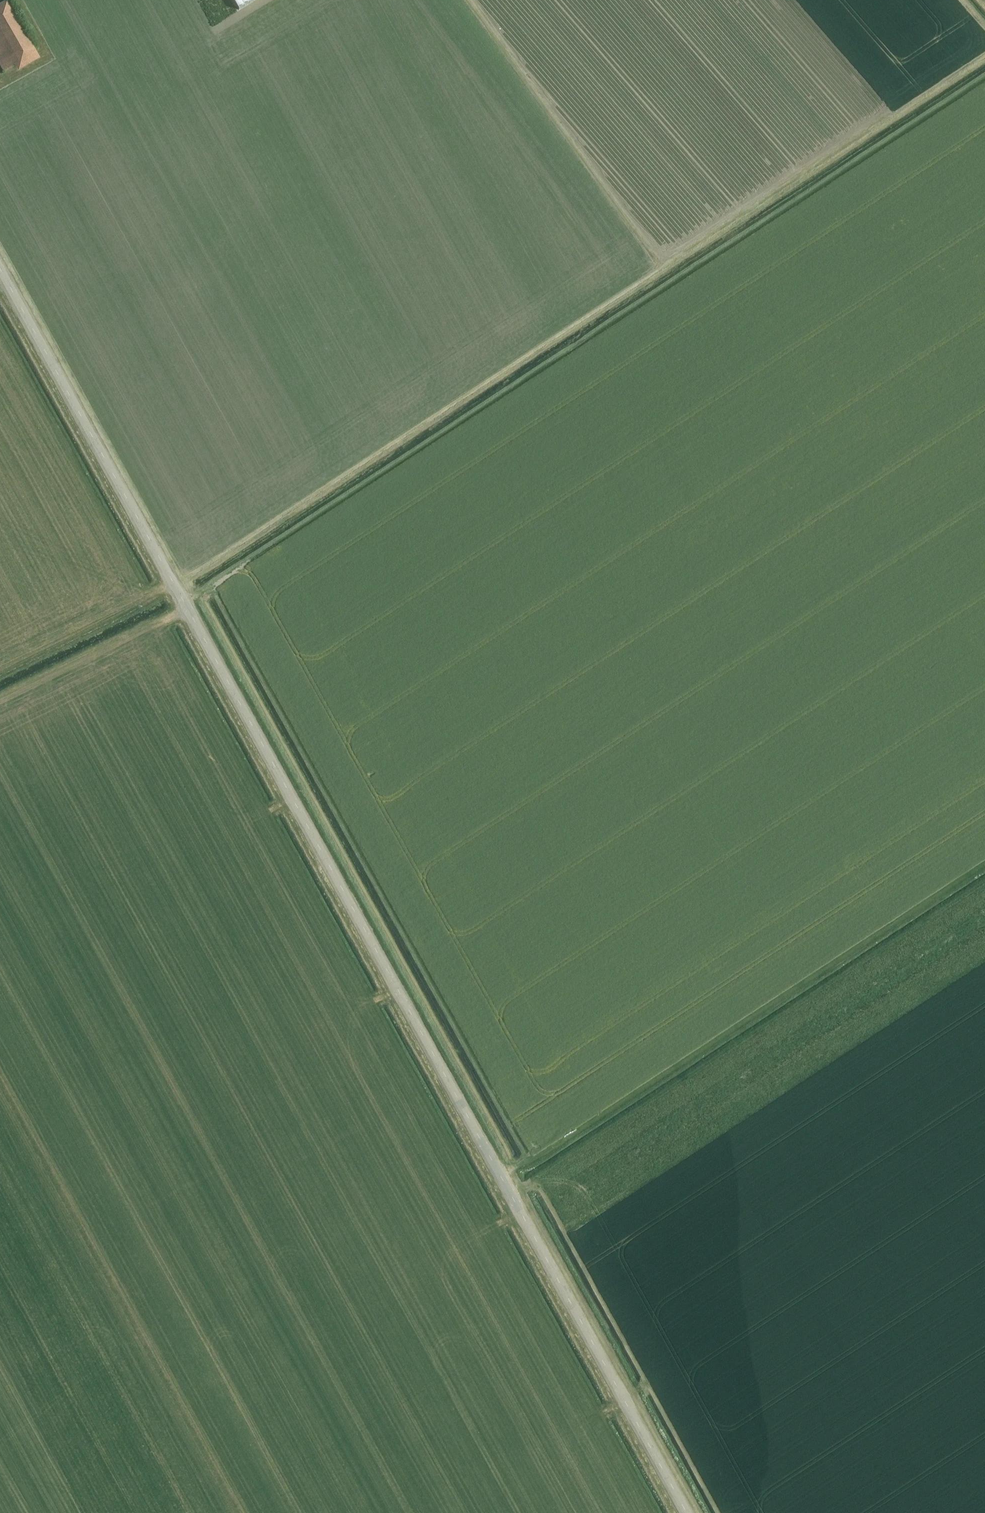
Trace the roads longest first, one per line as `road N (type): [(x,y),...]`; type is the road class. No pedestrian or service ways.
road 1 (tertiary): [(688,1512),(0,268)]

